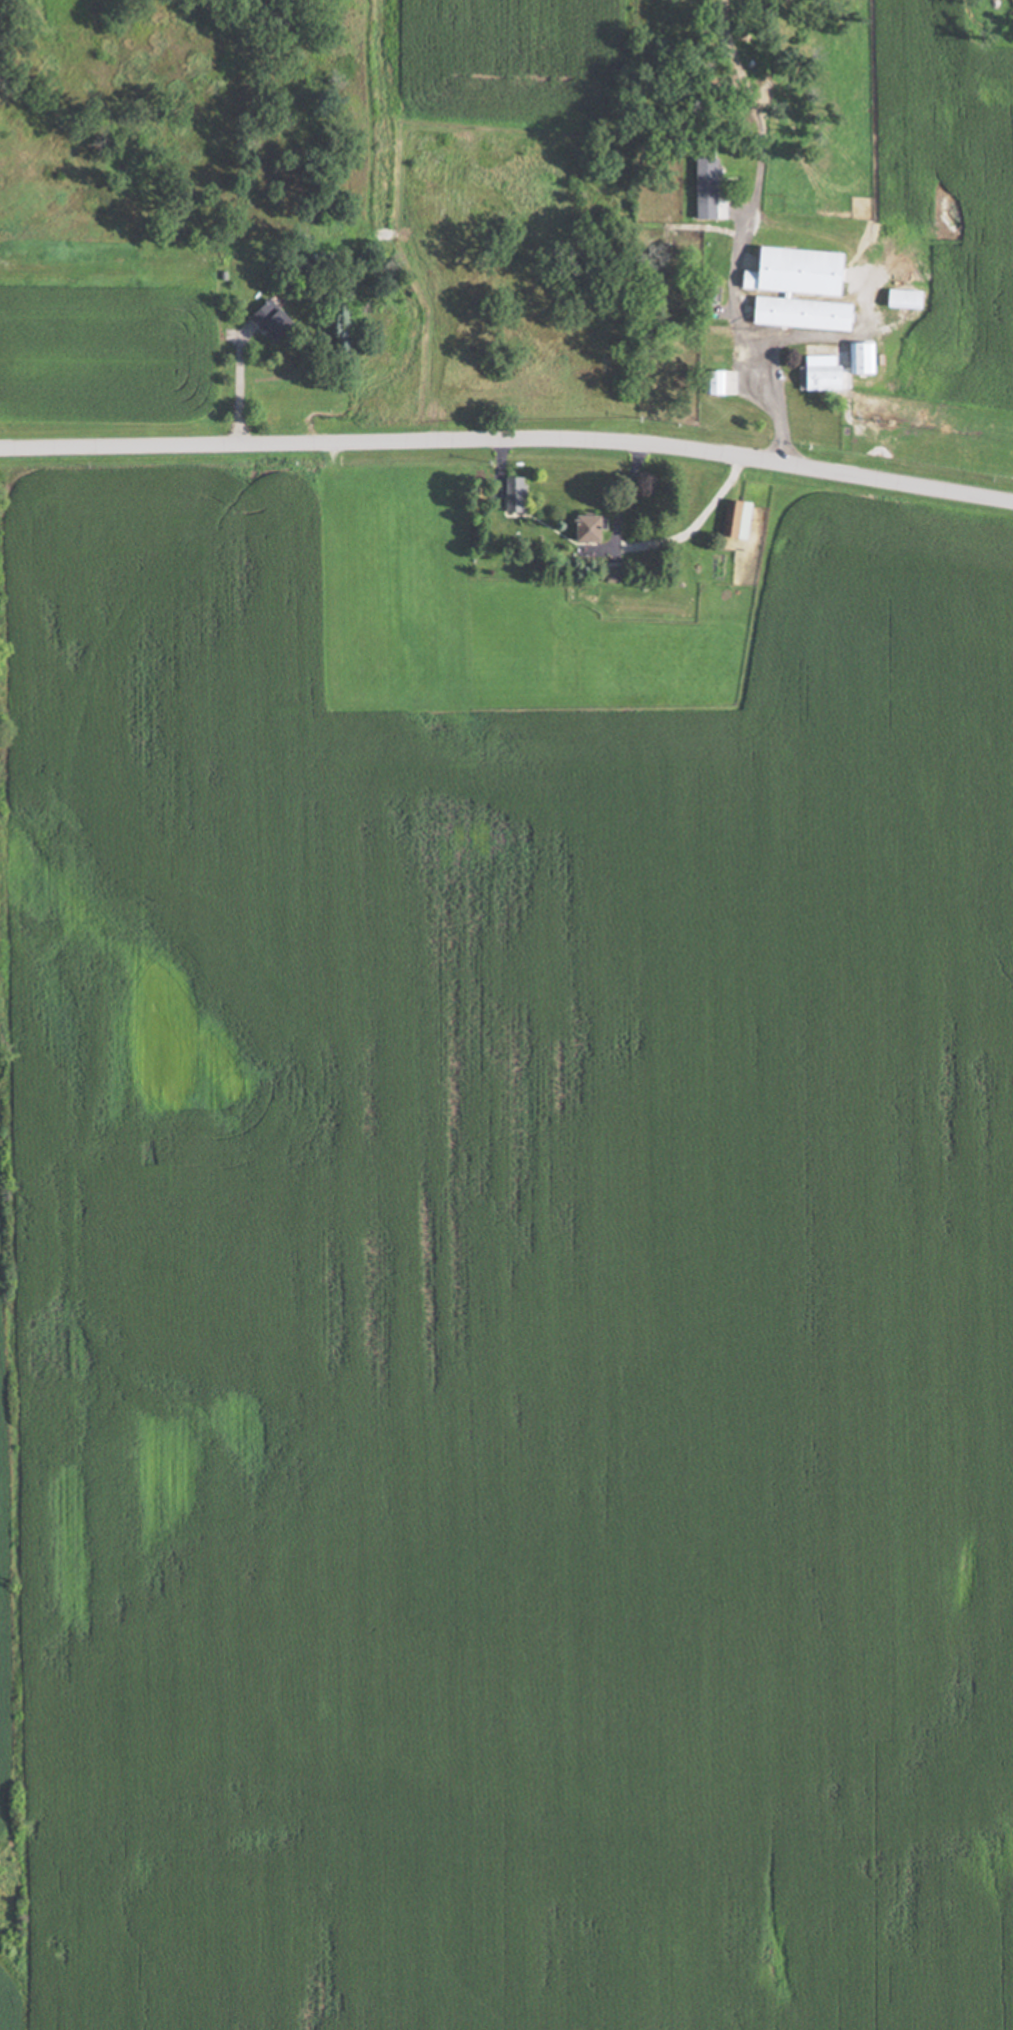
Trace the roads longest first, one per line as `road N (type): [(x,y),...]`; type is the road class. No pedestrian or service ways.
road 1 (secondary): [(1012,495),(727,444),(0,449)]

